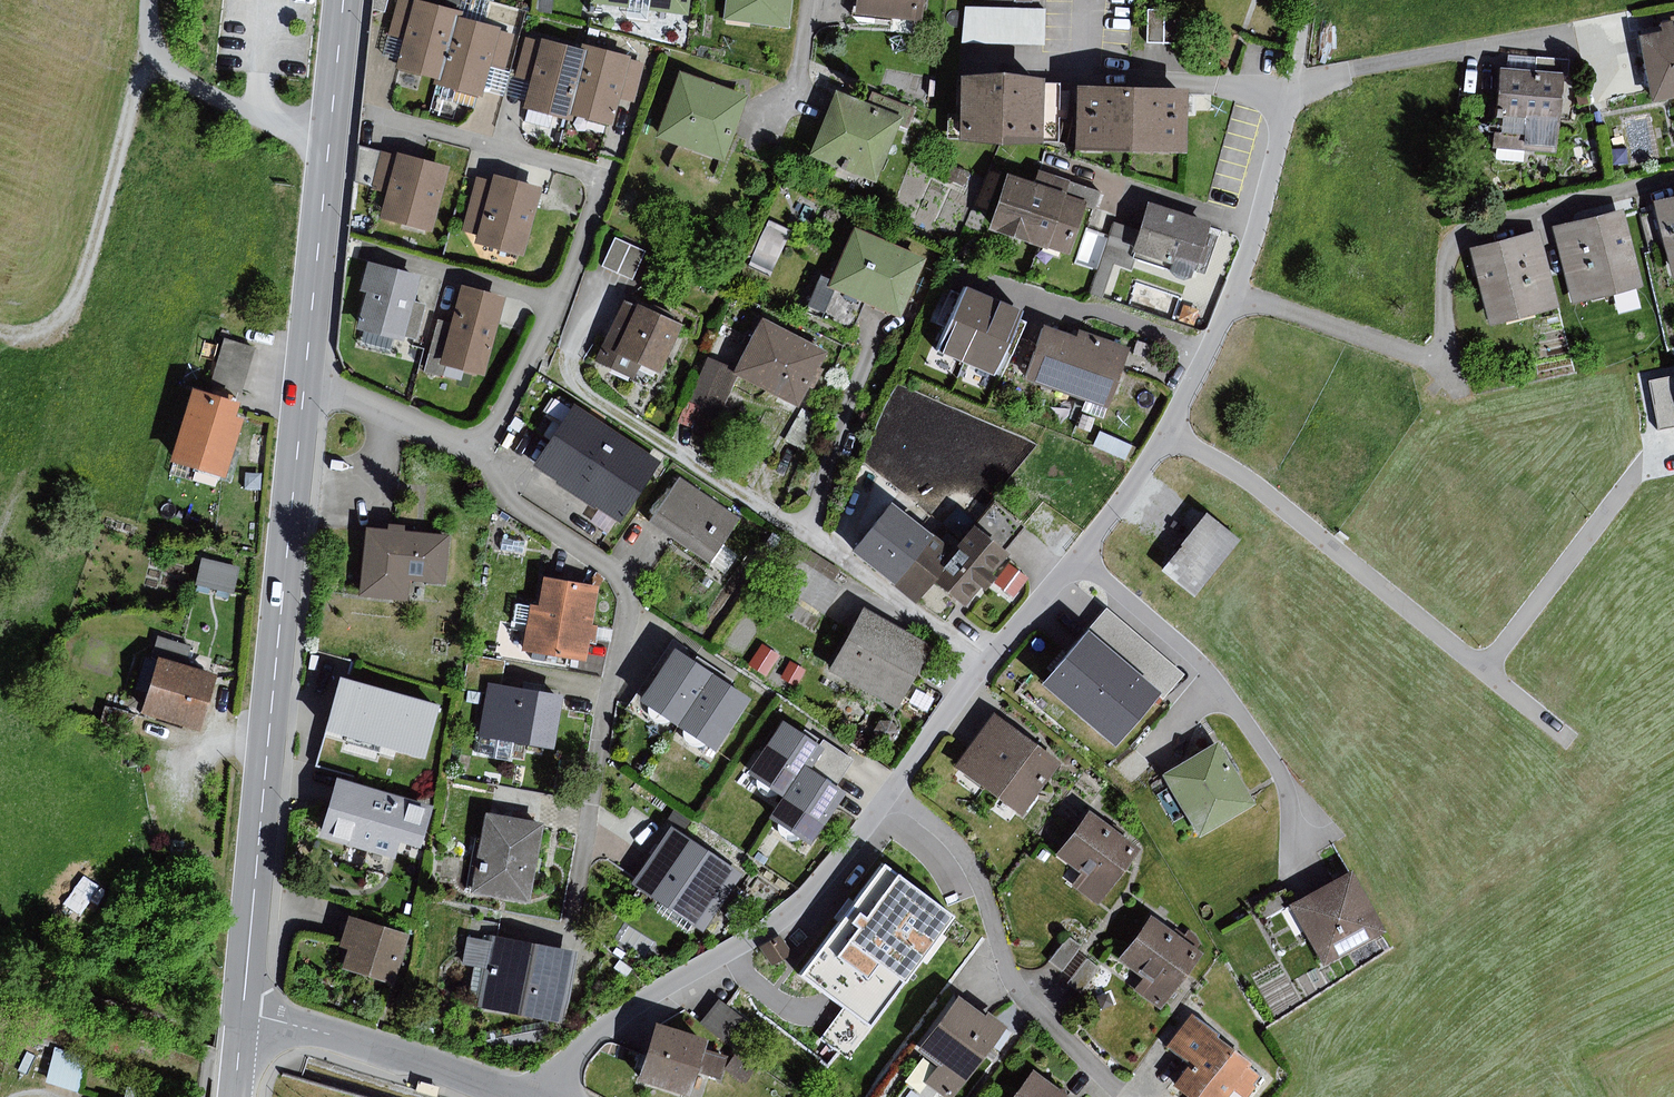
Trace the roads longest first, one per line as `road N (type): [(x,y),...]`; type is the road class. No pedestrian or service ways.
road 1 (primary): [(242,1014),(304,387)]
road 2 (residential): [(989,662),(579,390),(570,356),(603,282)]
road 3 (residential): [(473,451),(513,503),(618,572),(628,592),(569,939)]
road 4 (residential): [(1233,295),(1430,360),(1445,354),(1445,276),(1462,236),(1673,180)]
road 5 (residential): [(473,451),(558,302),(596,183),(579,169),(376,117)]
road 6 (residential): [(1167,432),(1246,480),(1565,736)]
road 7 (residential): [(551,1096),(576,1054),(610,1021),(808,898),(894,792)]
road 8 (residential): [(894,792),(970,864),(1006,972),(1024,998),(1123,1096)]
road 9 (primary): [(304,387),(343,0)]
road 10 (track): [(158,53),(141,71),(73,315),(51,335),(0,329)]
road 11 (residential): [(989,662),(1167,432)]
road 12 (tertiary): [(518,1096),(242,1014)]
road 13 (track): [(329,136),(257,116),(171,72),(147,27),(149,0)]
road 14 (residential): [(1233,295),(1290,90)]
road 15 (residential): [(304,387),(473,451)]
road 16 (residential): [(894,792),(989,662)]
road 17 (residential): [(1167,432),(1233,295)]

